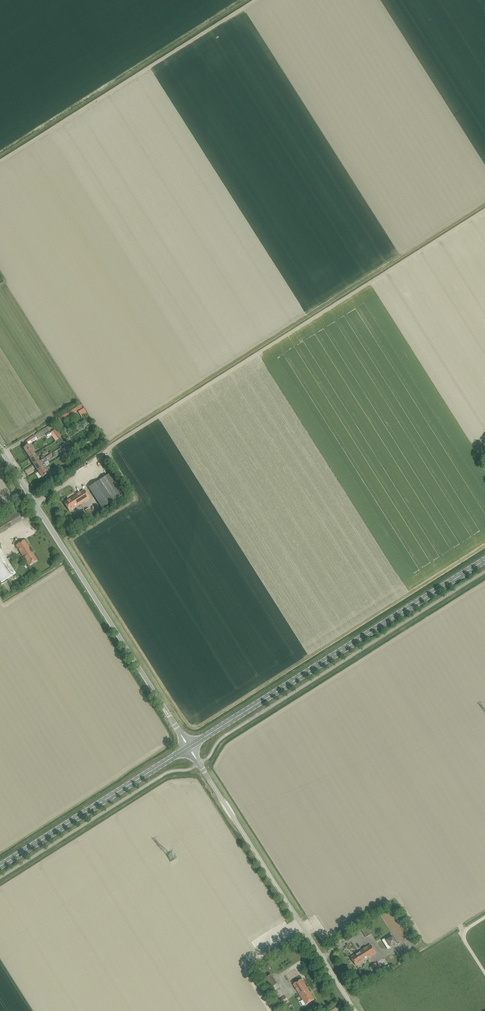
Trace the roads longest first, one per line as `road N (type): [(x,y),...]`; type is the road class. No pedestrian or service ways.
road 1 (secondary): [(193,745),(484,560)]
road 2 (unclassified): [(180,734),(0,448)]
road 3 (unclassified): [(355,1010),(199,764)]
road 4 (secondary): [(0,866),(185,750)]

